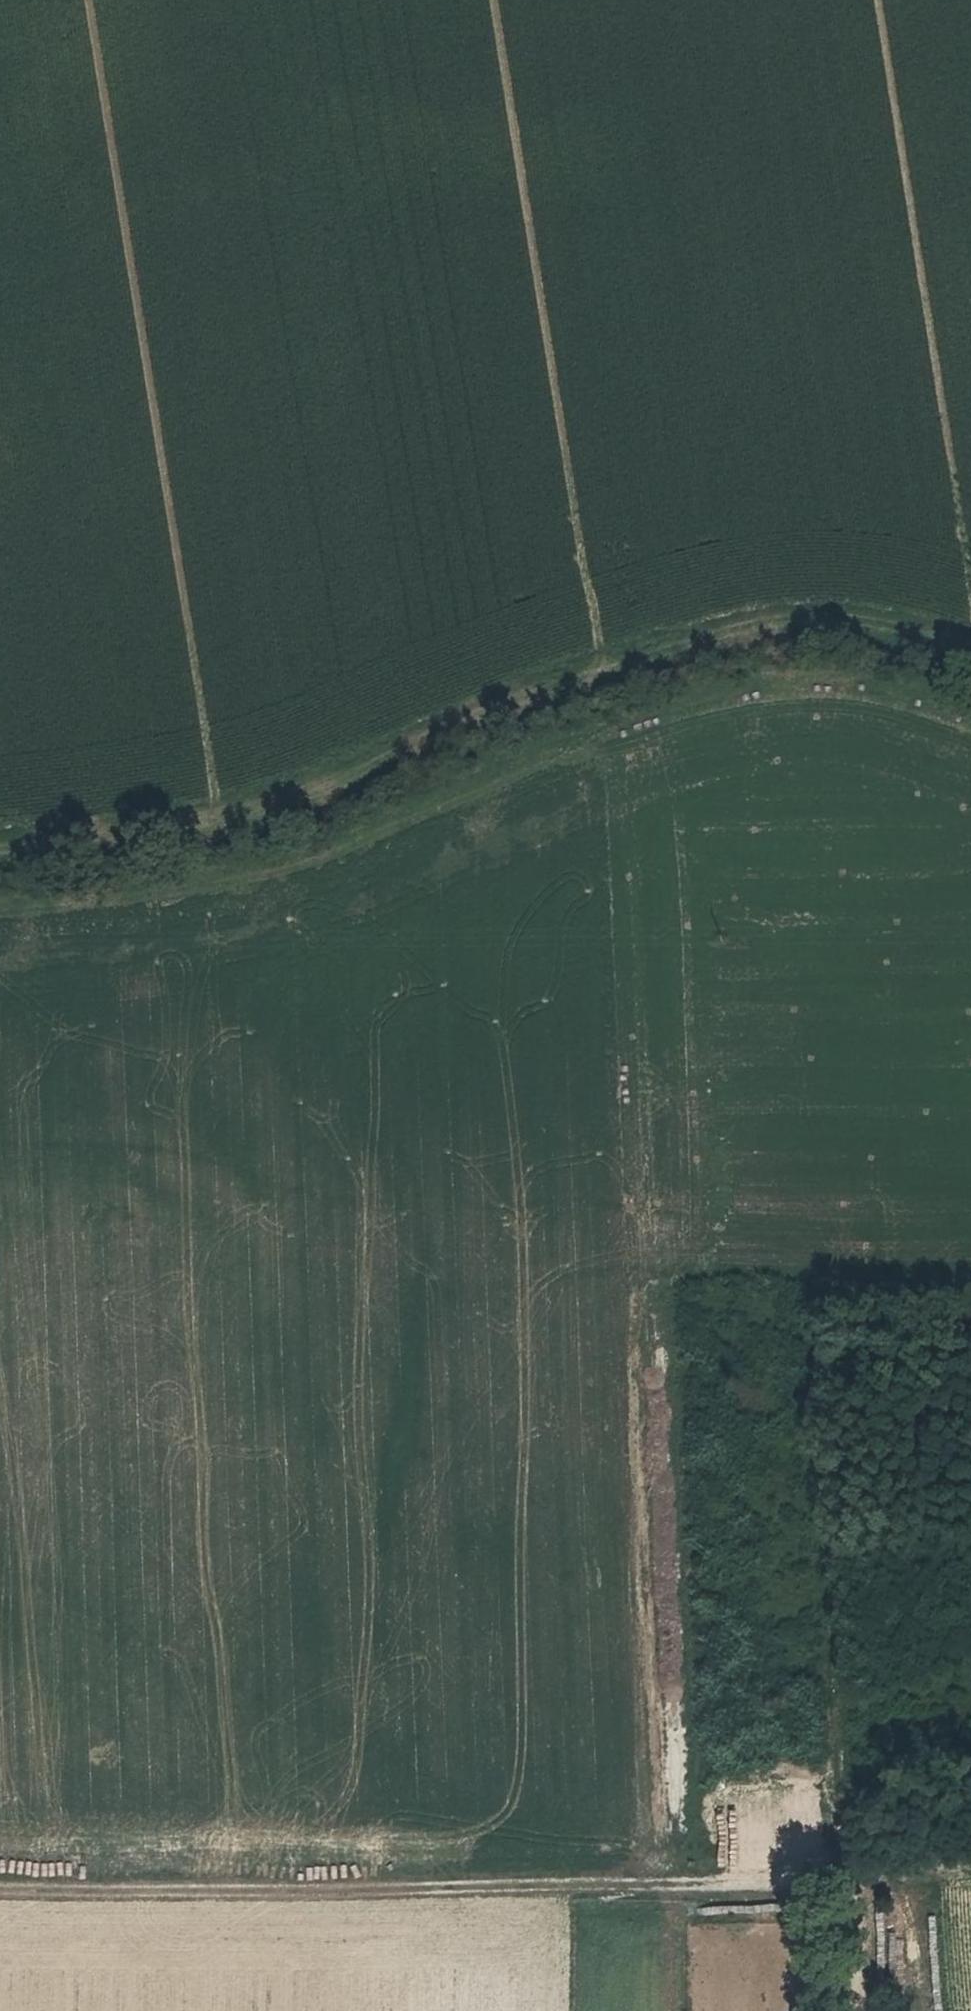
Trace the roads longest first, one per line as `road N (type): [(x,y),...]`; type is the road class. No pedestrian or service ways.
road 1 (track): [(0,1899),(222,1906),(821,1880),(863,1900),(877,2010)]

